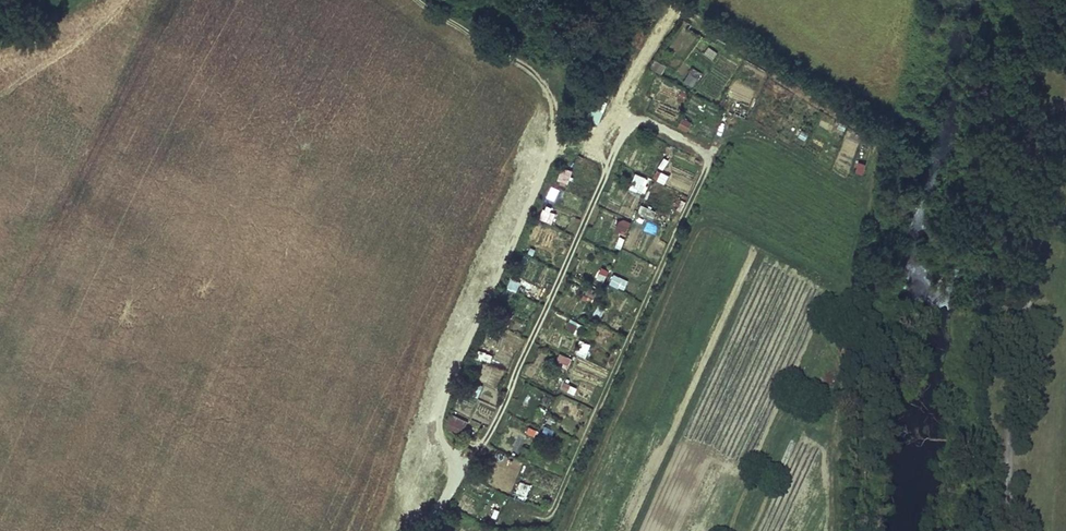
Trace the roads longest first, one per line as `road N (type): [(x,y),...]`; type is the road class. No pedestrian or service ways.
road 1 (track): [(461,466),(492,429),(621,132),(644,120),(703,151),(705,167),(554,503),(529,514)]
road 2 (track): [(418,0),(523,66),(555,110),(544,170),(440,408),(442,438),(461,466)]
road 3 (track): [(634,121),(622,103),(626,88),(641,55),(676,15),(670,3)]

